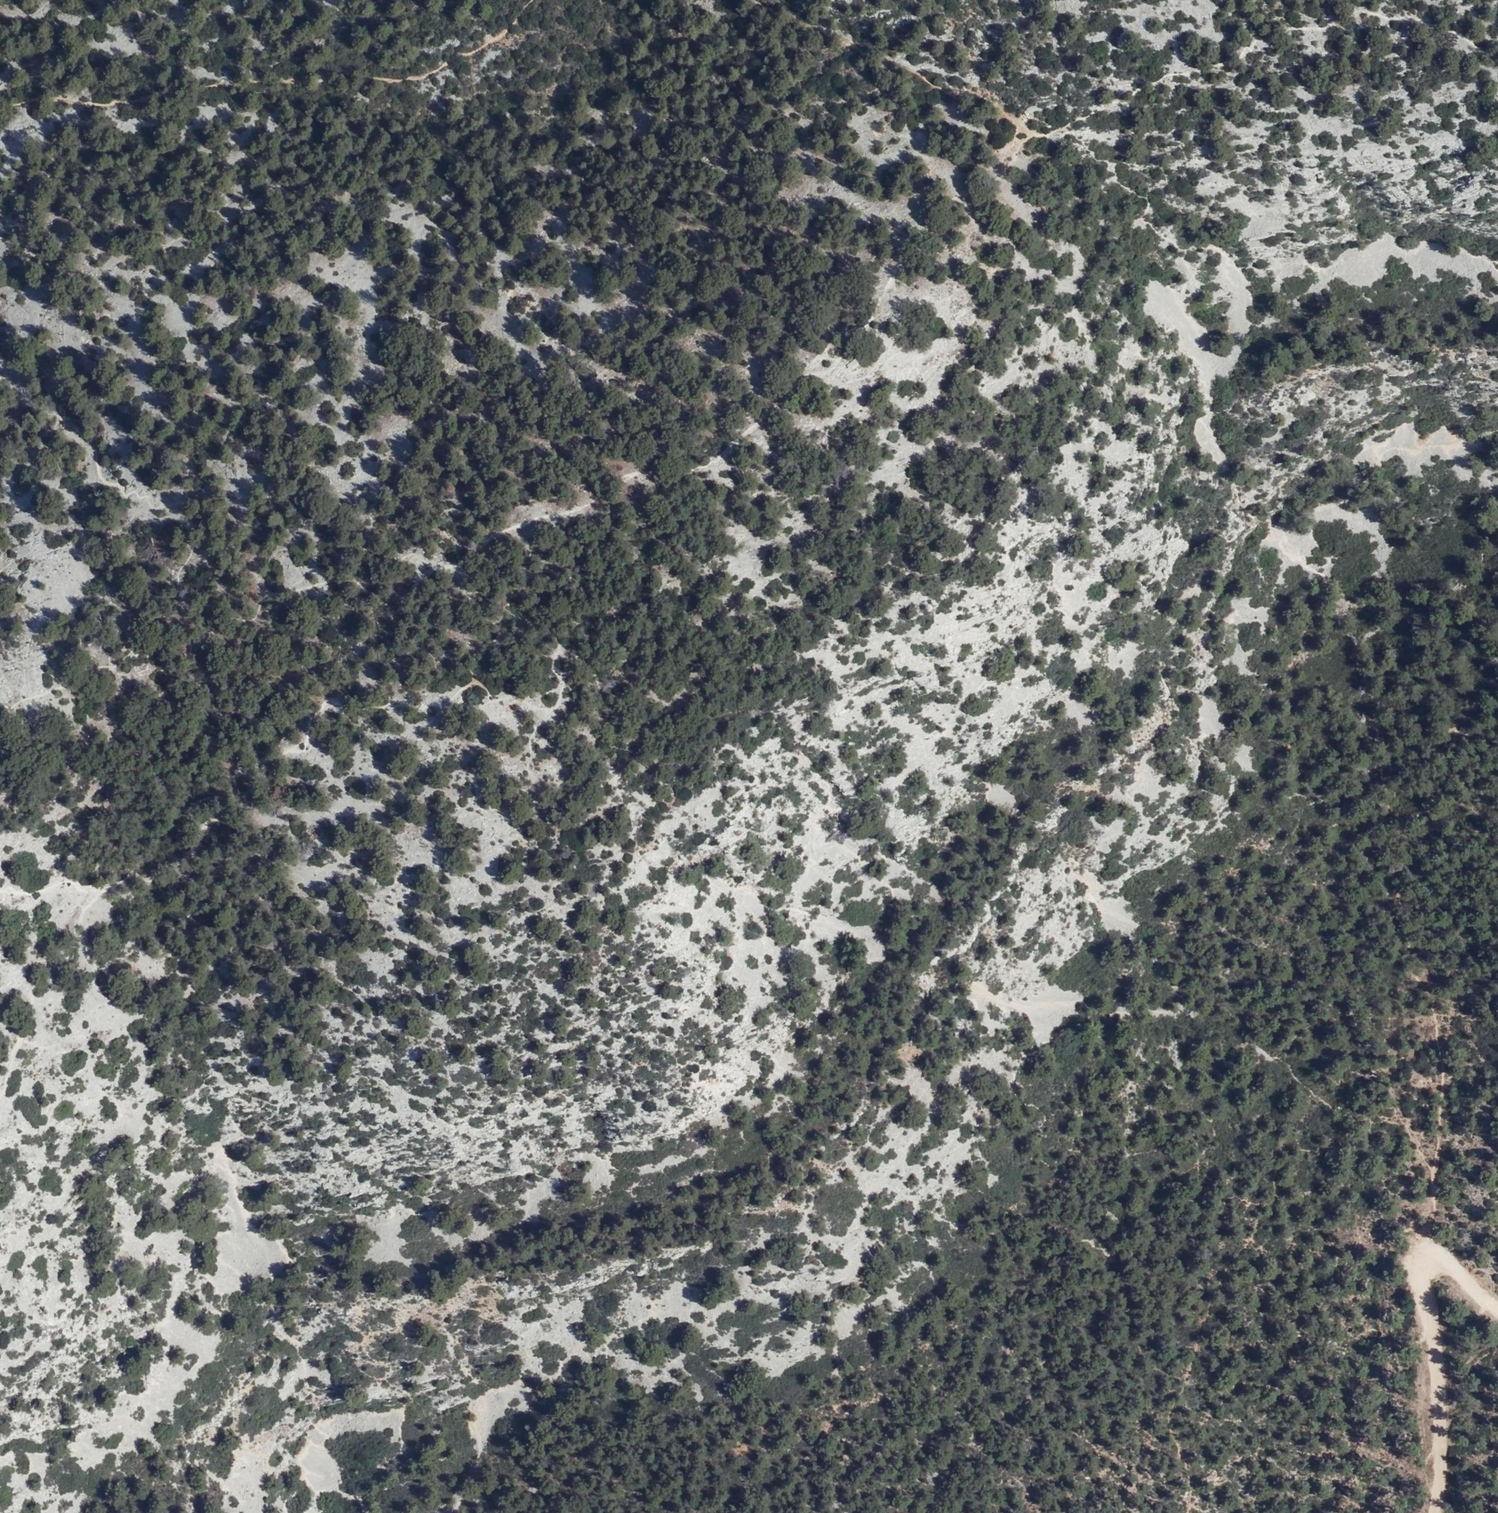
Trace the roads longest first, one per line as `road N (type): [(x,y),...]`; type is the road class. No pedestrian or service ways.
road 1 (track): [(1497,1309),(1439,1252),(1423,1261),(1439,1433),(1433,1512)]

